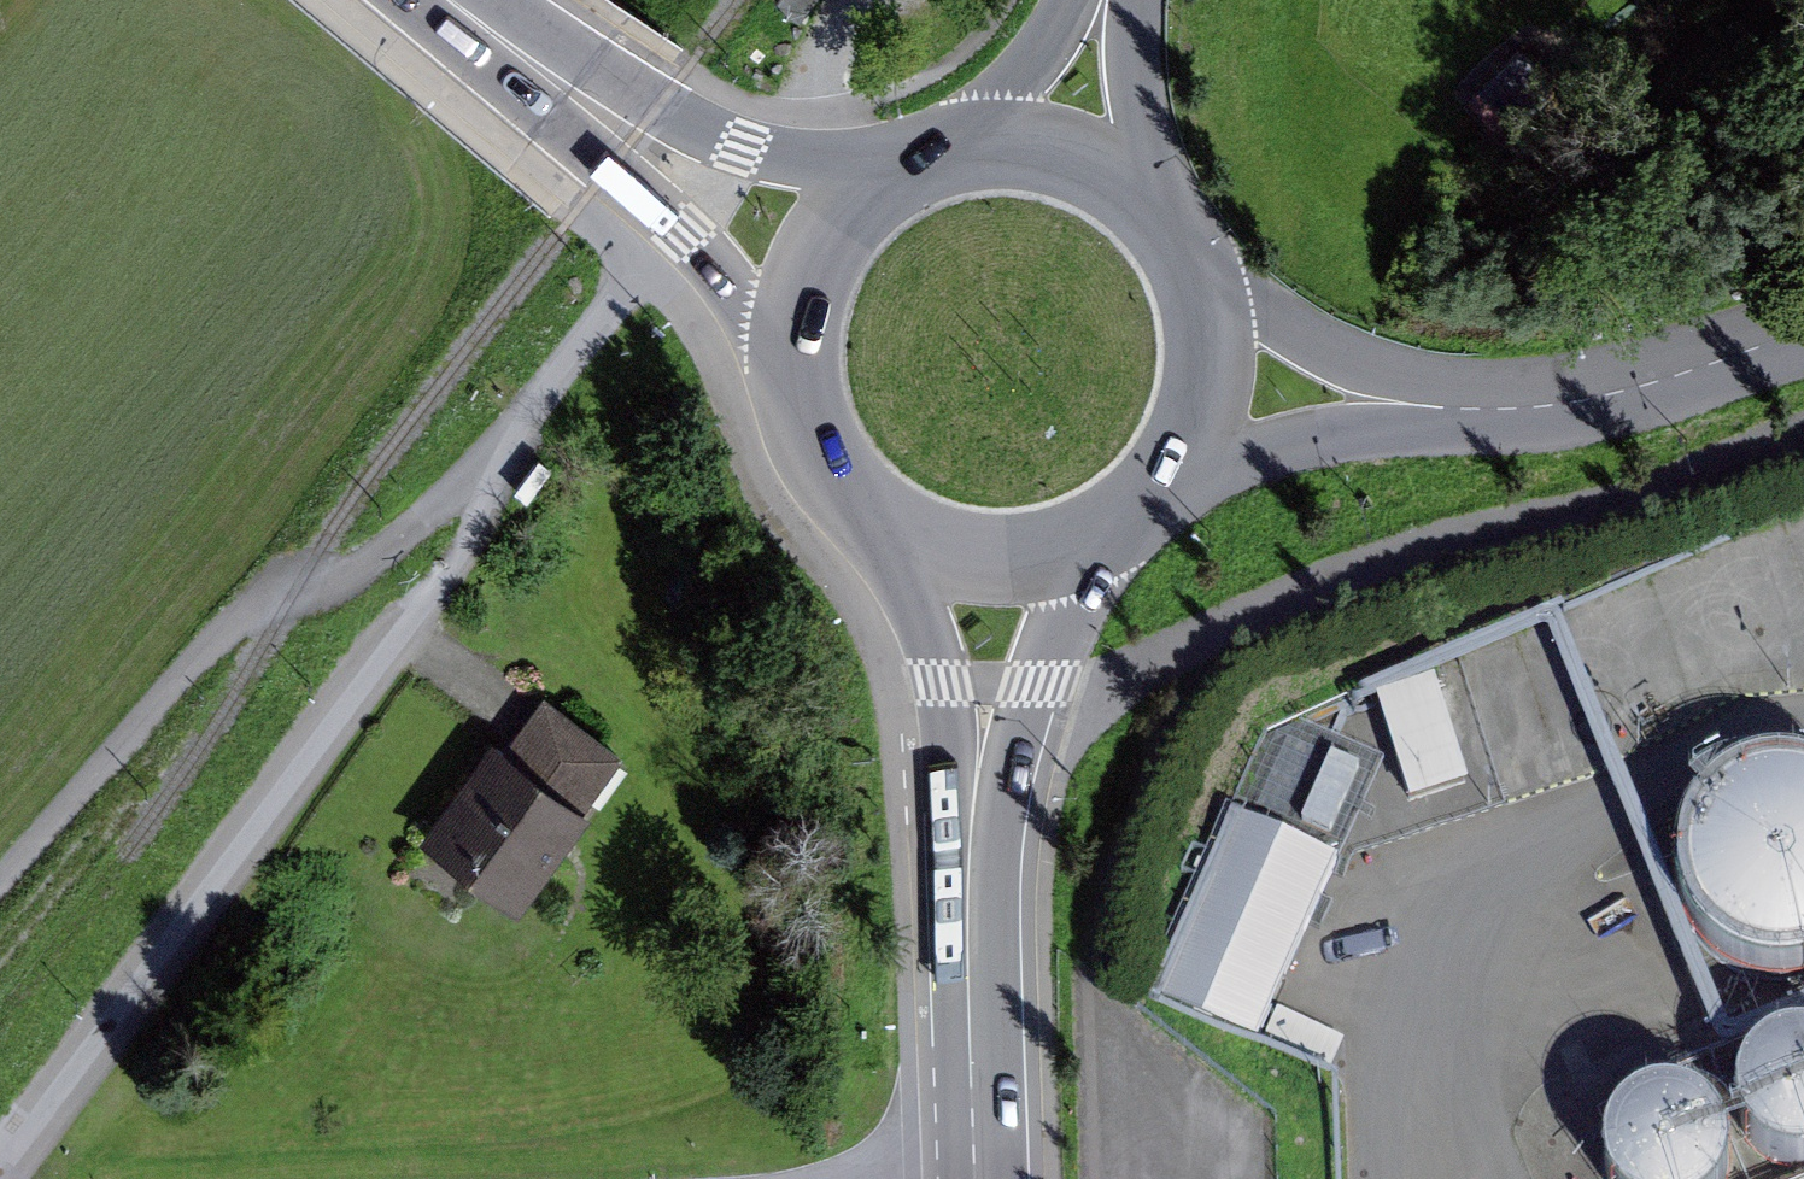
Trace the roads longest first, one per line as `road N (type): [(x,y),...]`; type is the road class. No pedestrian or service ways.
road 1 (residential): [(0,1174),(454,570)]
road 2 (track): [(0,886),(263,593),(395,549),(523,420)]
road 3 (primary): [(988,864),(1095,545)]
road 4 (primary): [(930,546),(988,864)]
road 5 (unclassified): [(1495,408),(1639,389),(1803,335)]
road 6 (secondary): [(598,104),(694,230),(799,348)]
road 7 (unclassified): [(1495,408),(1404,383),(1261,314),(1211,279)]
road 8 (primary): [(997,1178),(988,864)]
road 9 (secondary): [(895,173),(747,149),(598,104)]
road 10 (unclassified): [(1199,450),(1495,408)]
road 11 (primary): [(799,348),(807,410),(834,467),(876,513),(930,546)]
road 12 (primary): [(895,173),(844,220),(811,280),(799,348)]
road 13 (primary): [(1160,199),(1142,129),(1141,0)]
road 14 (primary): [(1160,199),(1110,163),(1051,142),(989,140)]
road 15 (primary): [(1199,450),(1219,395),(1223,336),(1211,279)]
road 16 (secondary): [(598,104),(465,0)]
road 17 (primary): [(930,546),(984,560),(1041,560),(1095,545)]
road 18 (primary): [(1076,0),(989,140)]
road 19 (primary): [(1095,545),(1155,506),(1199,450)]

